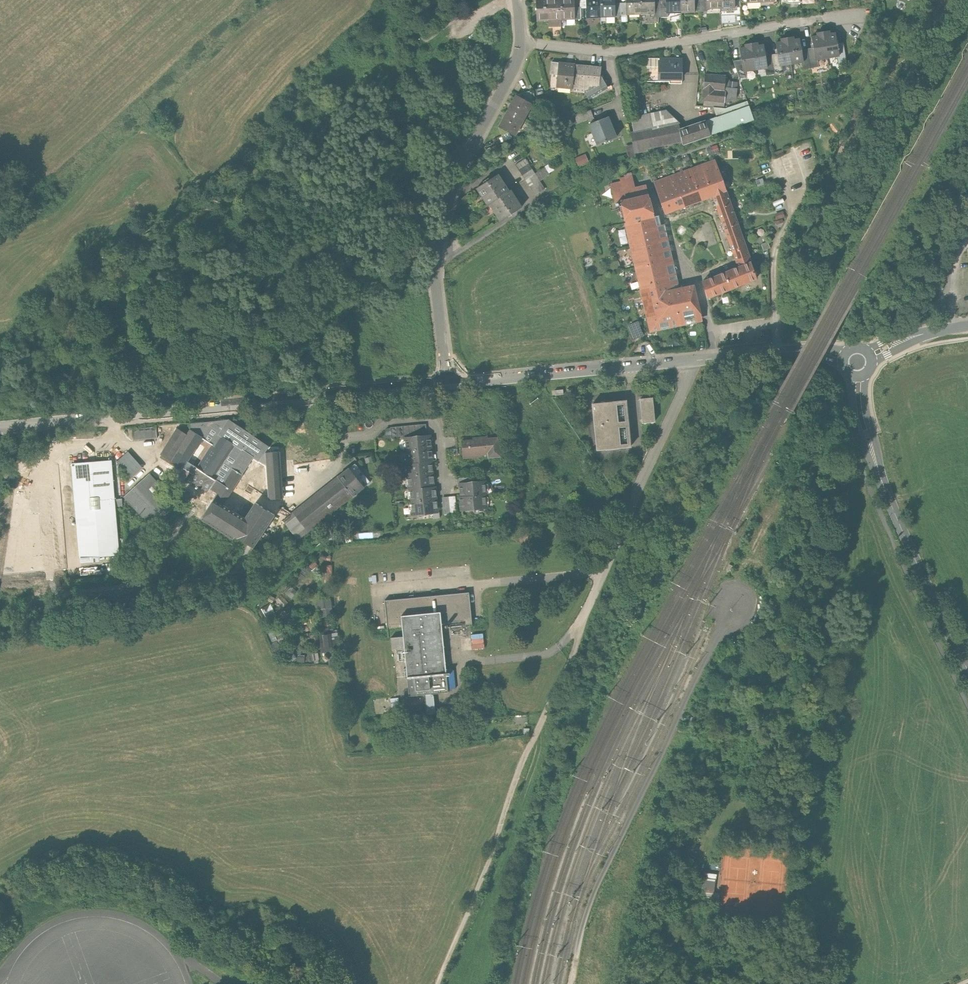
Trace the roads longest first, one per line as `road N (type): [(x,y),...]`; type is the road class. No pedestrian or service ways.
road 1 (tertiary): [(450,384),(0,427)]
road 2 (track): [(581,623),(438,983)]
road 3 (tertiary): [(811,351),(450,384)]
road 4 (residential): [(521,42),(459,173),(439,252),(450,384)]
road 5 (residential): [(521,42),(609,53),(824,19),(856,22)]
road 6 (tertiary): [(871,452),(967,672)]

